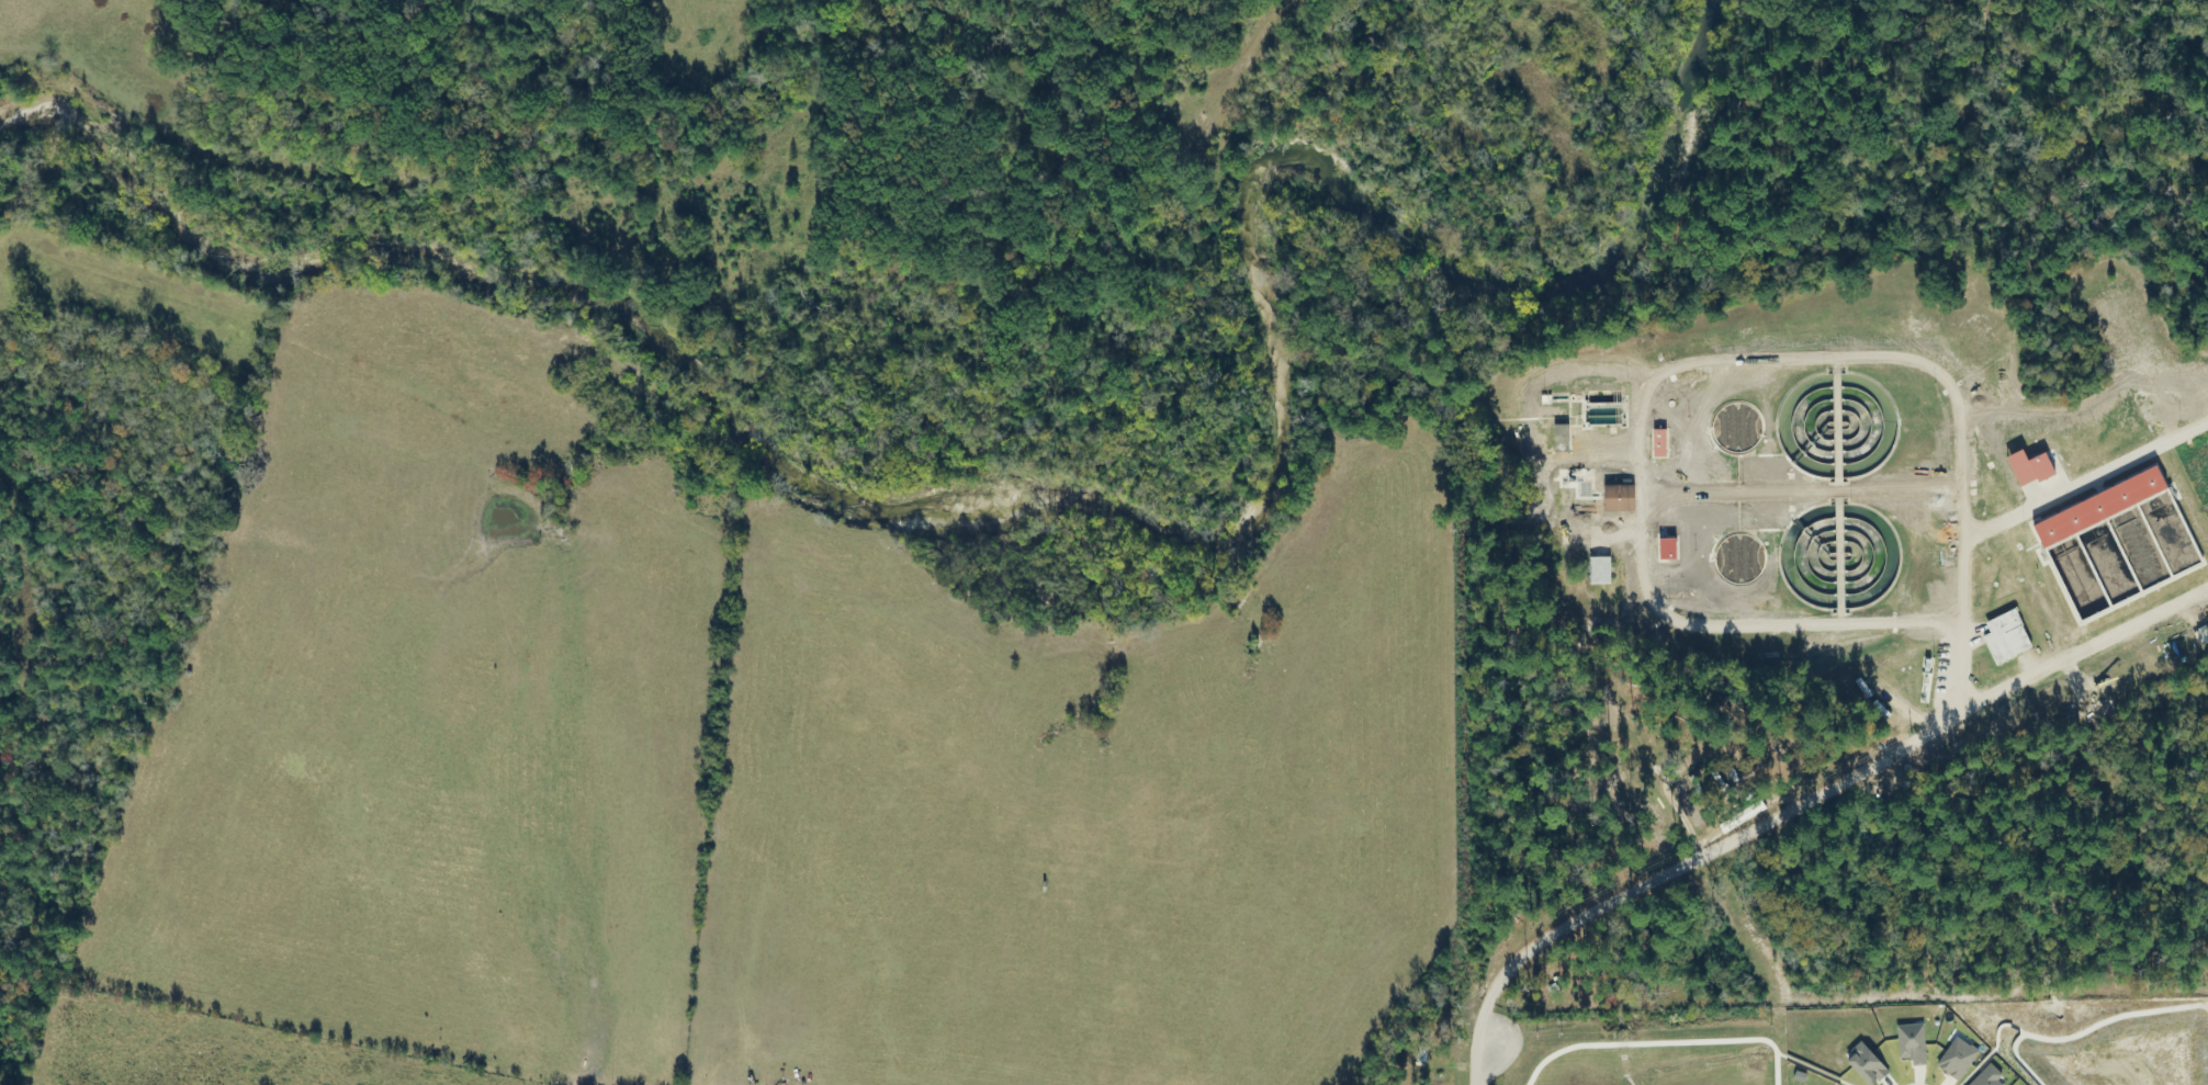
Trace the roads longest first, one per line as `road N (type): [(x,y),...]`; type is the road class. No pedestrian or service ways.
road 1 (residential): [(1956,712),(1542,941),(1484,1004),(1472,1084)]

